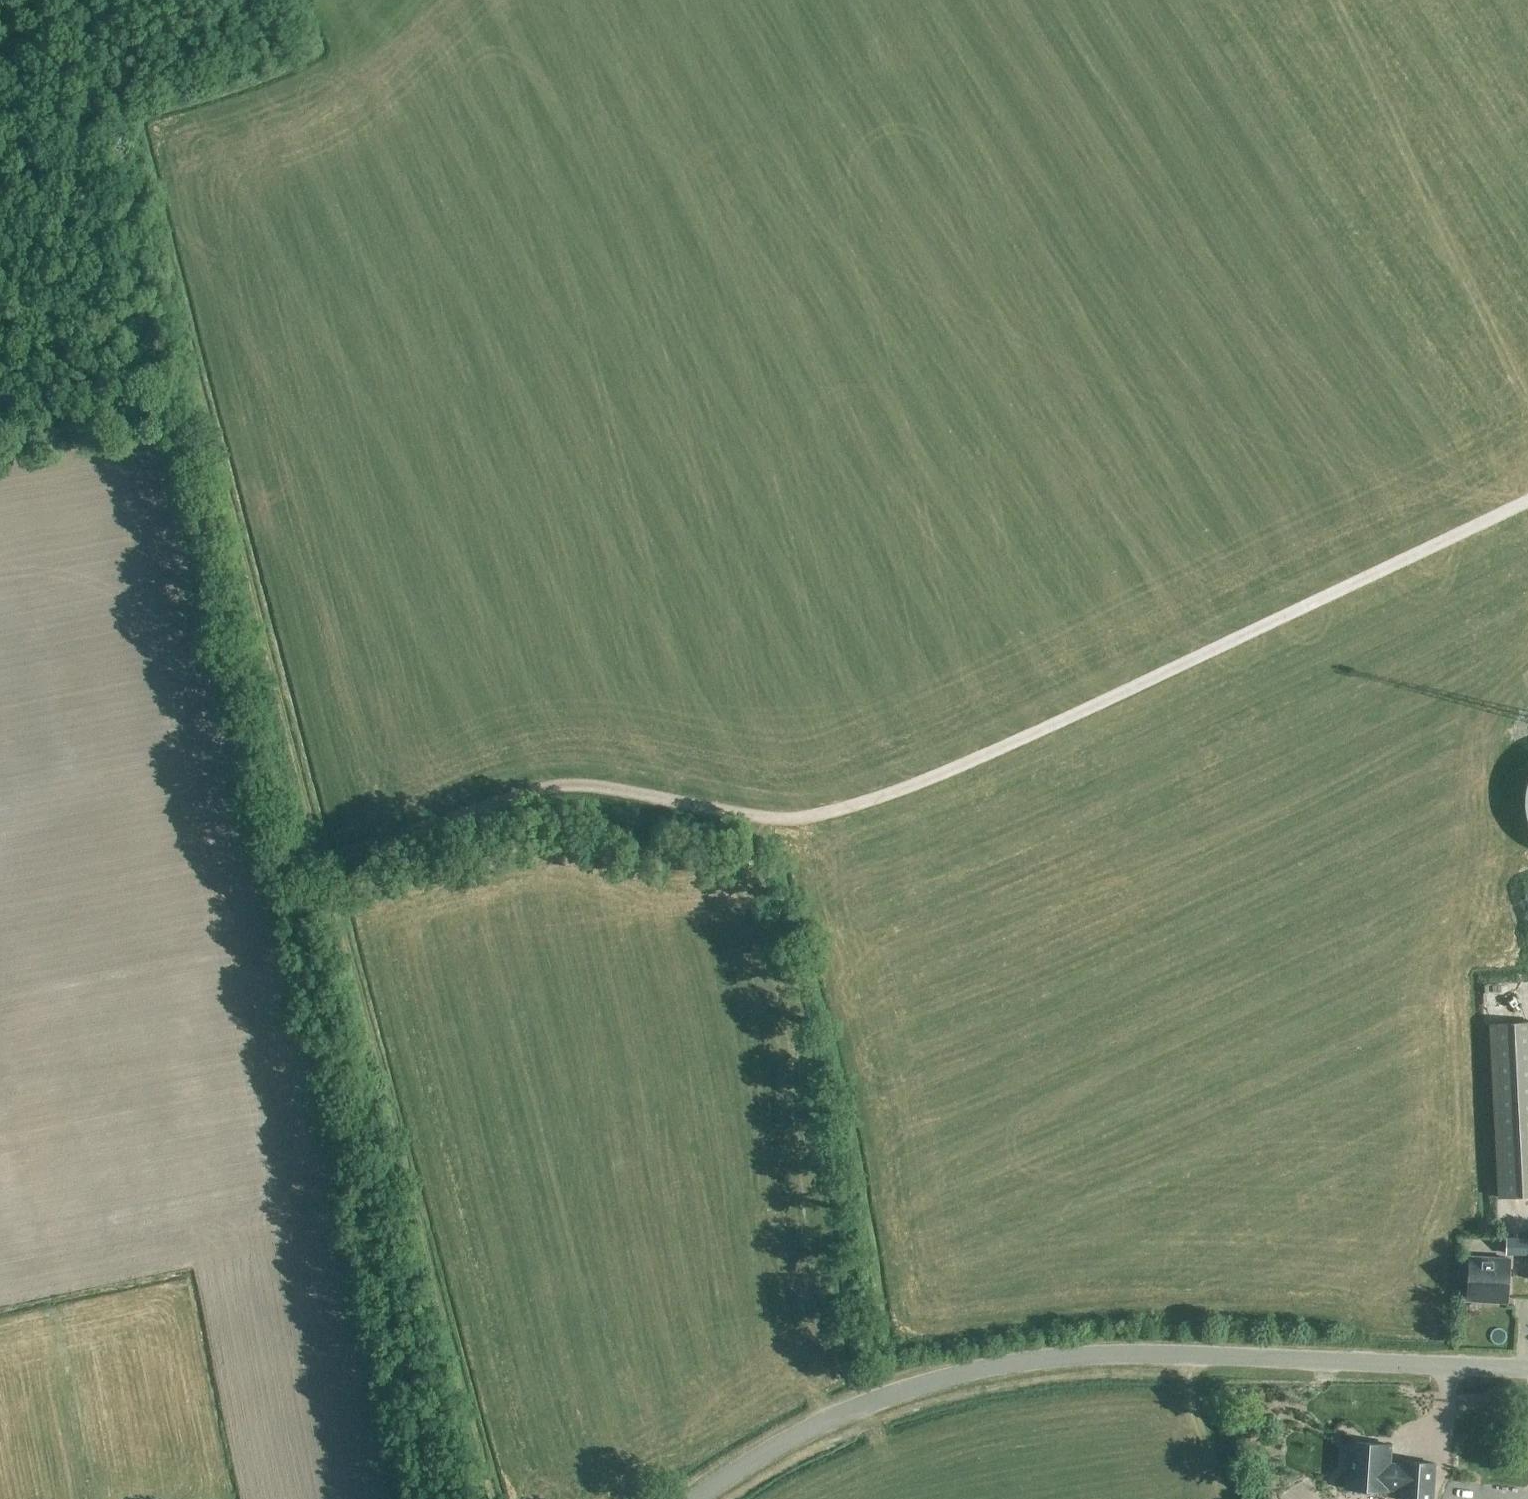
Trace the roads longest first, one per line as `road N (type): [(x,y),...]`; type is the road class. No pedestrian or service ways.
road 1 (track): [(491,1498),(163,261)]
road 2 (tertiary): [(695,1498),(817,1424),(1008,1364),(1146,1354),(1527,1368)]

